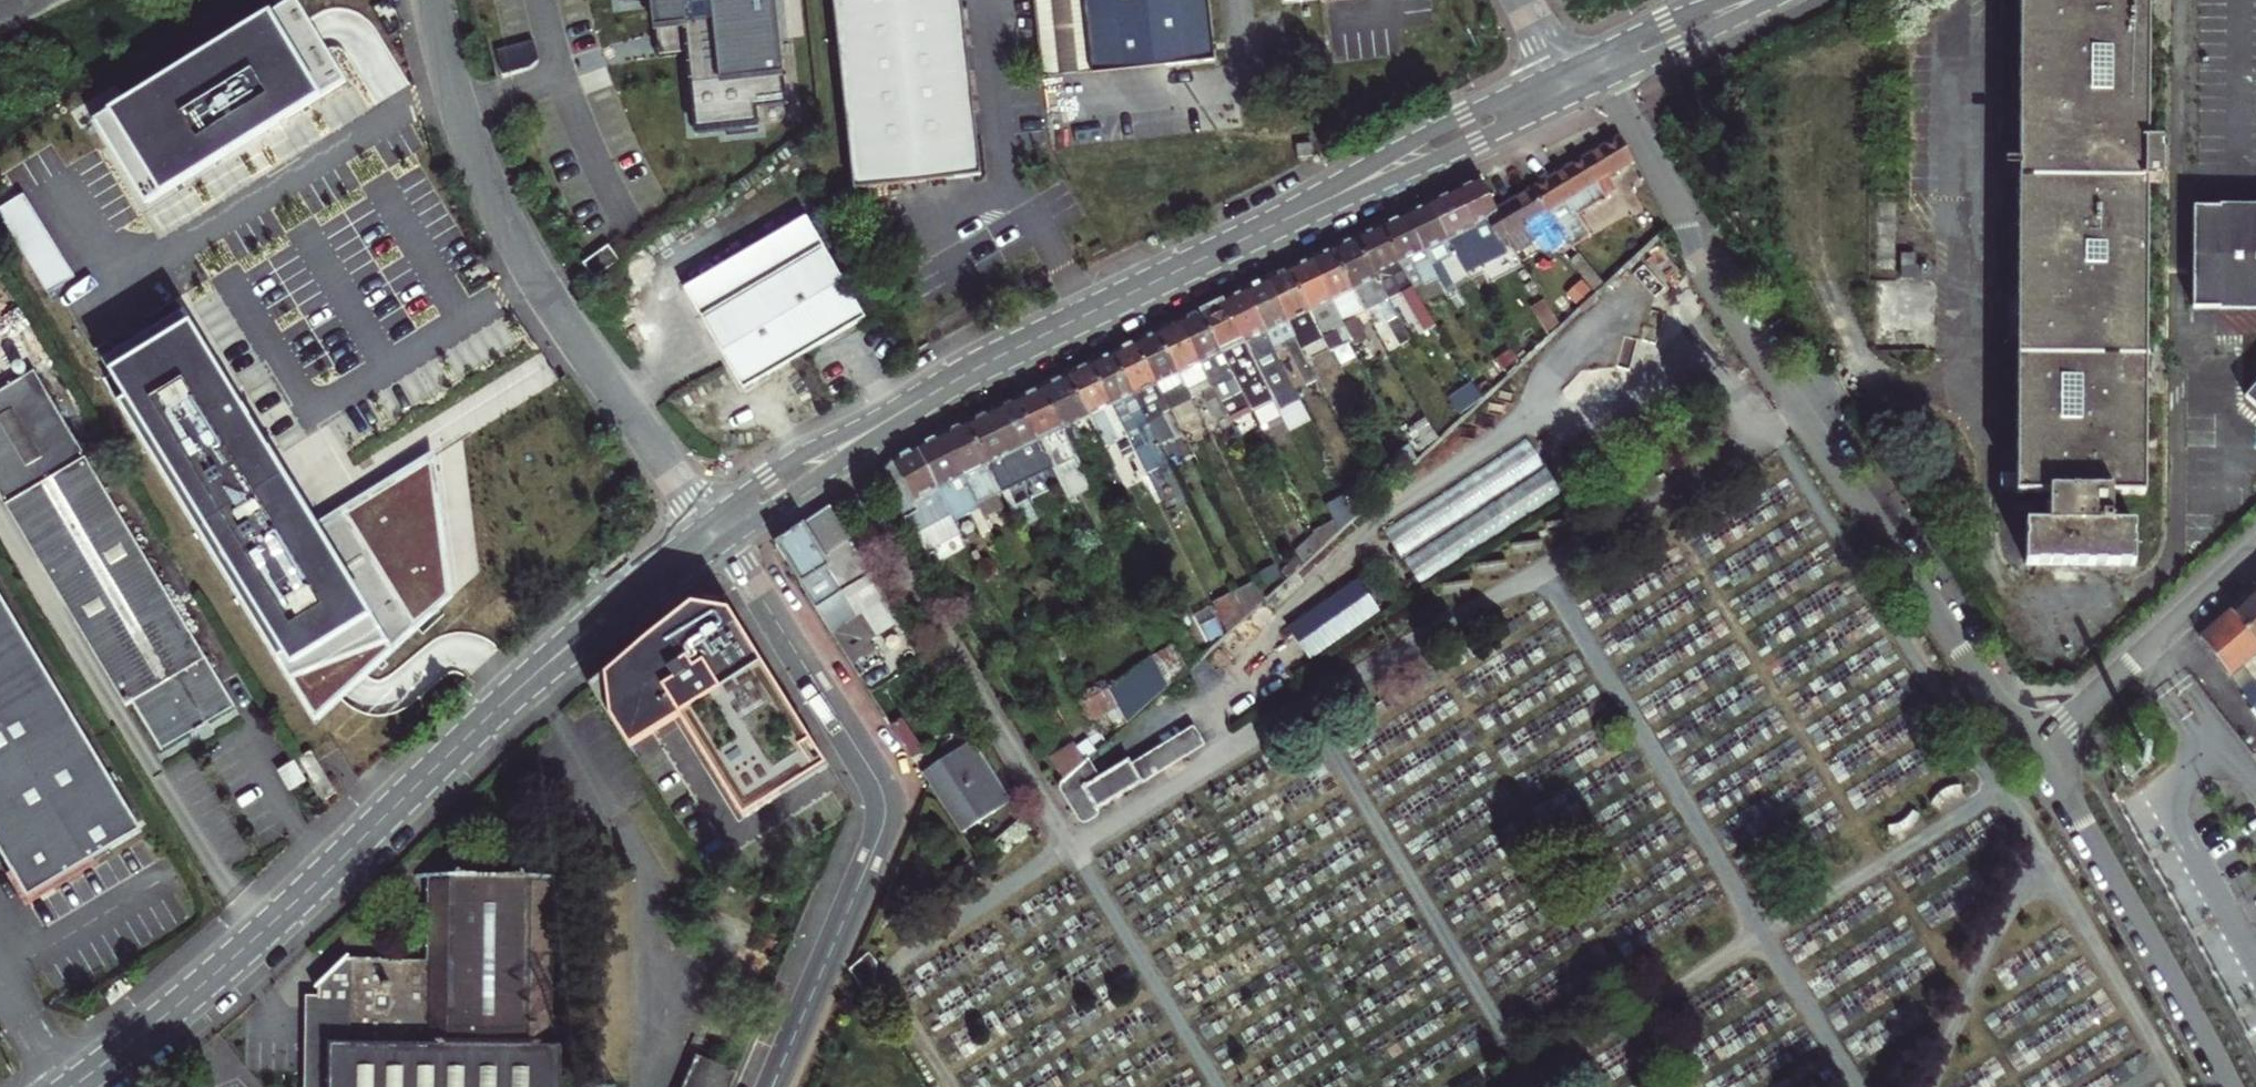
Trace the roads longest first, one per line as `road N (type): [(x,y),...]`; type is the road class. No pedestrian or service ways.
road 1 (tertiary): [(1559,87),(977,368),(716,529)]
road 2 (tertiary): [(716,529),(545,665),(271,924),(74,1086)]
road 3 (unclassified): [(2031,748),(1804,413),(1680,217),(1600,69)]
road 4 (residential): [(771,1086),(884,829),(884,807),(876,778),(716,529)]
road 5 (residential): [(430,0),(459,111),(516,246),(716,529)]
road 6 (unclassified): [(2230,1086),(2031,748)]
road 7 (unclassified): [(2255,551),(2031,748)]
road 8 (tertiary): [(1751,0),(1600,69)]

